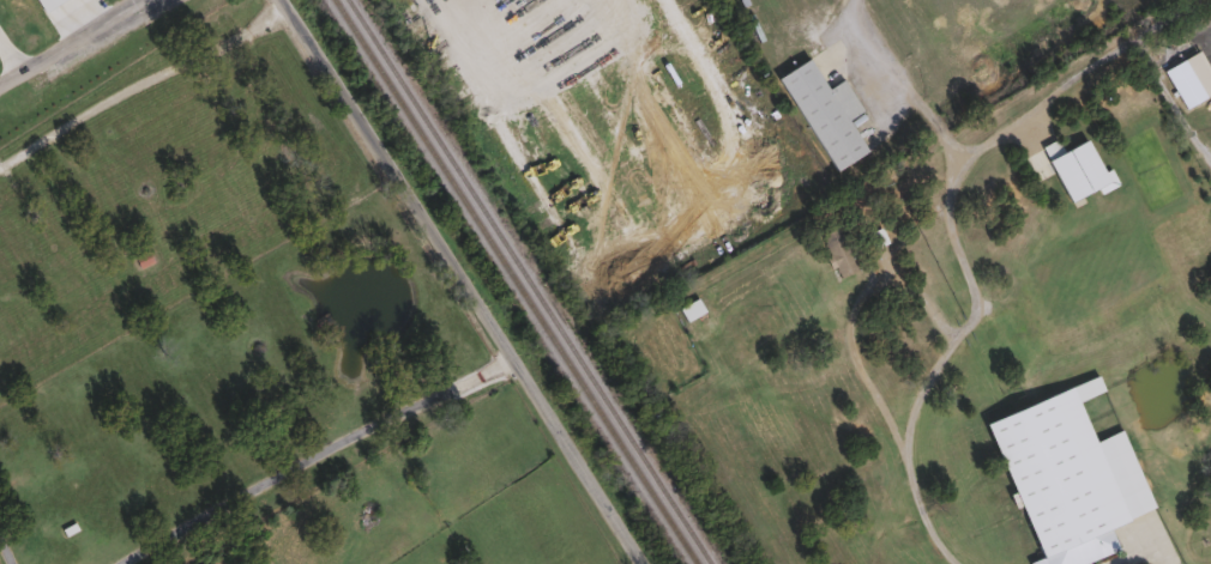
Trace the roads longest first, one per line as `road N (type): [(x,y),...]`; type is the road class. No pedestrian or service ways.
road 1 (residential): [(651,563),(289,0)]

